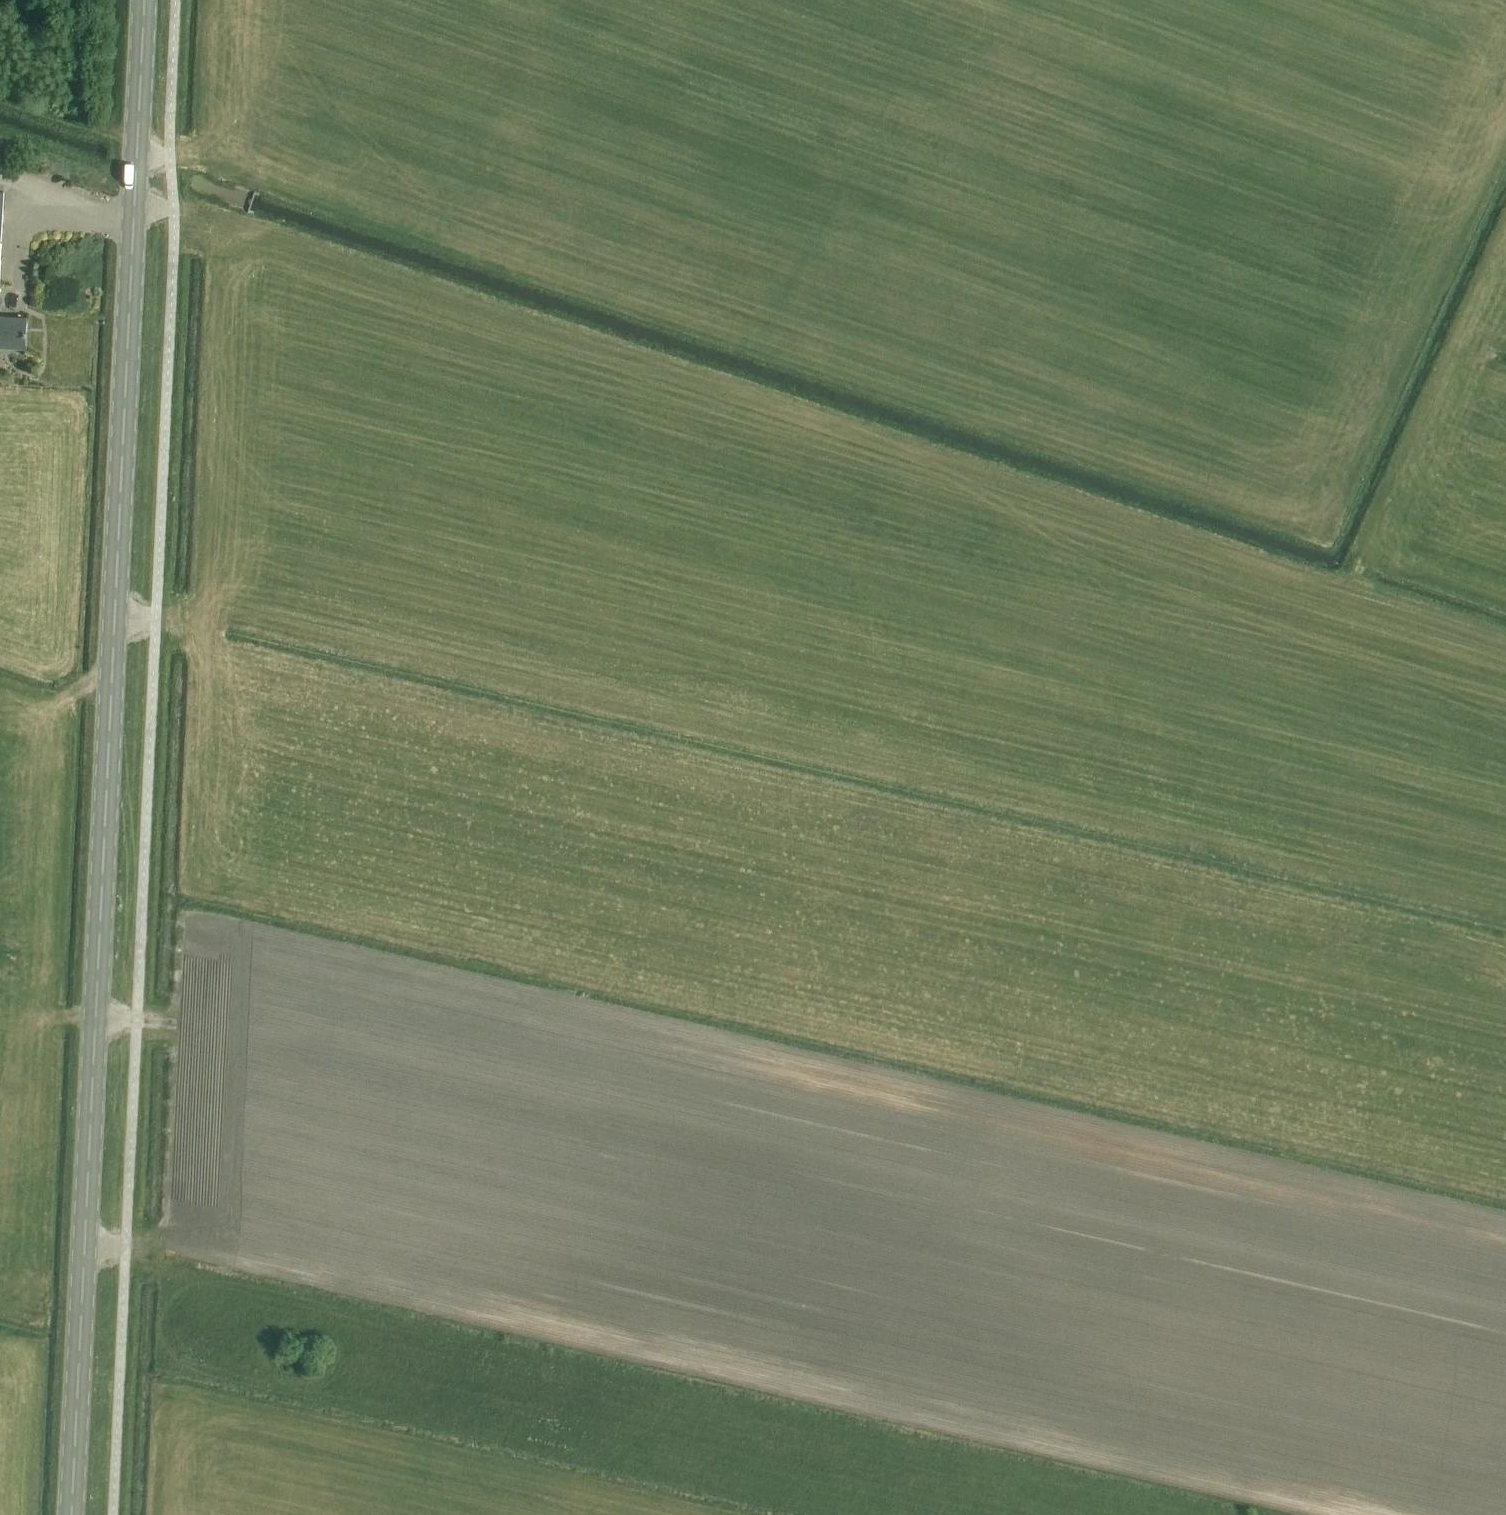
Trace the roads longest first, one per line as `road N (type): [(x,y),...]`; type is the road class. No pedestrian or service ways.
road 1 (primary): [(71,1514),(144,0)]

